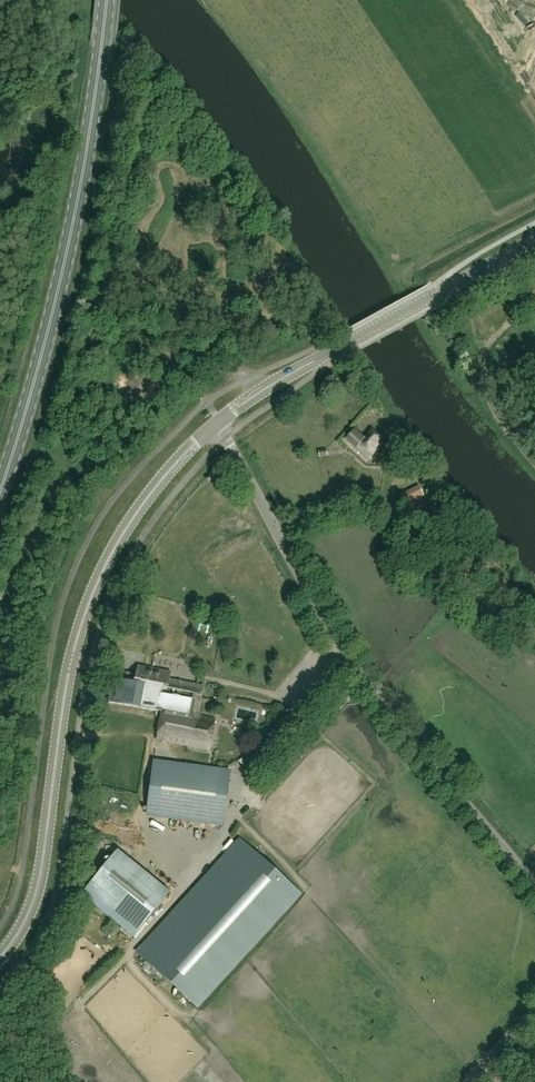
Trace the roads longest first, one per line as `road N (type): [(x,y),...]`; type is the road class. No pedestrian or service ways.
road 1 (tertiary): [(218,423),(137,509),(83,621),(38,895),(0,962)]
road 2 (unclassified): [(534,888),(357,674),(218,423)]
road 3 (primary): [(0,493),(60,288),(108,0)]
road 4 (tertiary): [(218,423),(252,396),(534,240)]
road 5 (track): [(534,286),(487,353),(488,393)]

